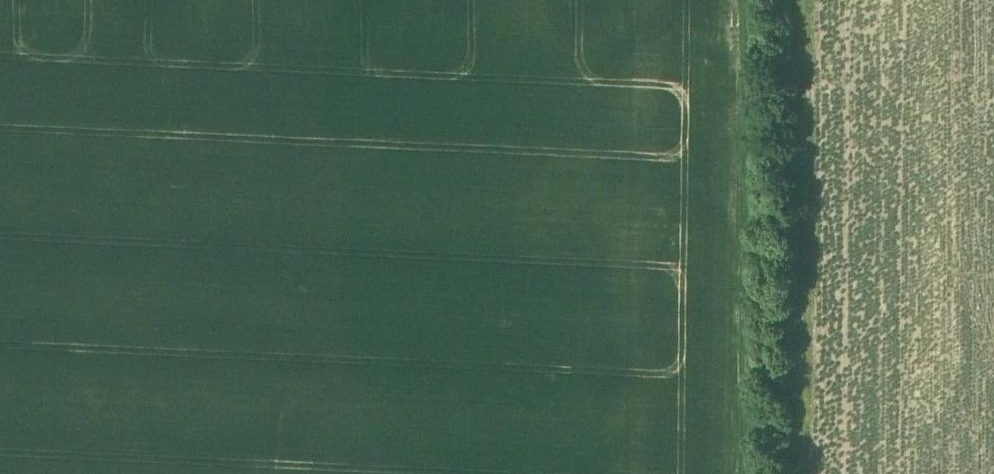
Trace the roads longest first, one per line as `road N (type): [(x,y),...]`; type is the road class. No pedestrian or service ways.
road 1 (track): [(746,0),(741,473)]

